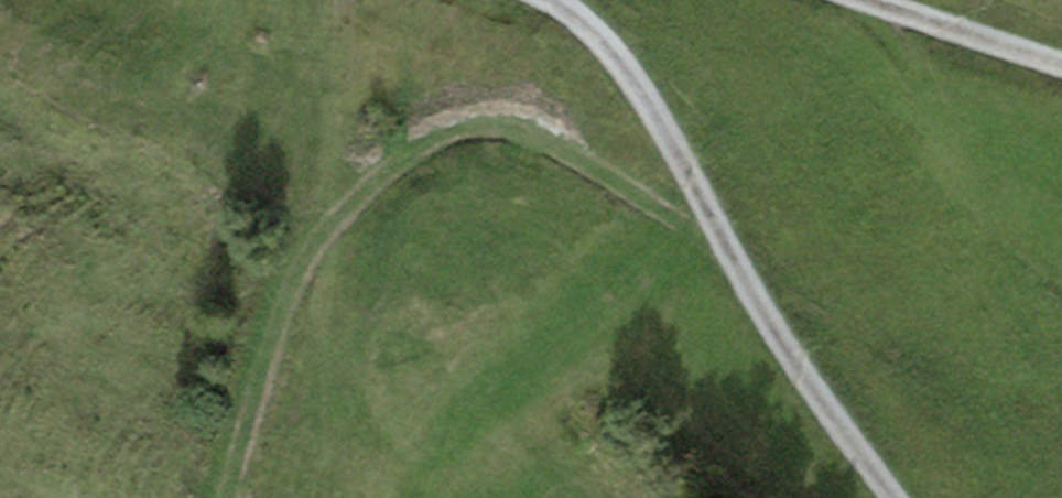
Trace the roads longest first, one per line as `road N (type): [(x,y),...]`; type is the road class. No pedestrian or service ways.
road 1 (track): [(736,264),(517,127),(447,127),(306,252),(229,497)]
road 2 (track): [(552,0),(639,91),(736,264),(893,497)]
road 3 (track): [(1061,65),(874,0)]

